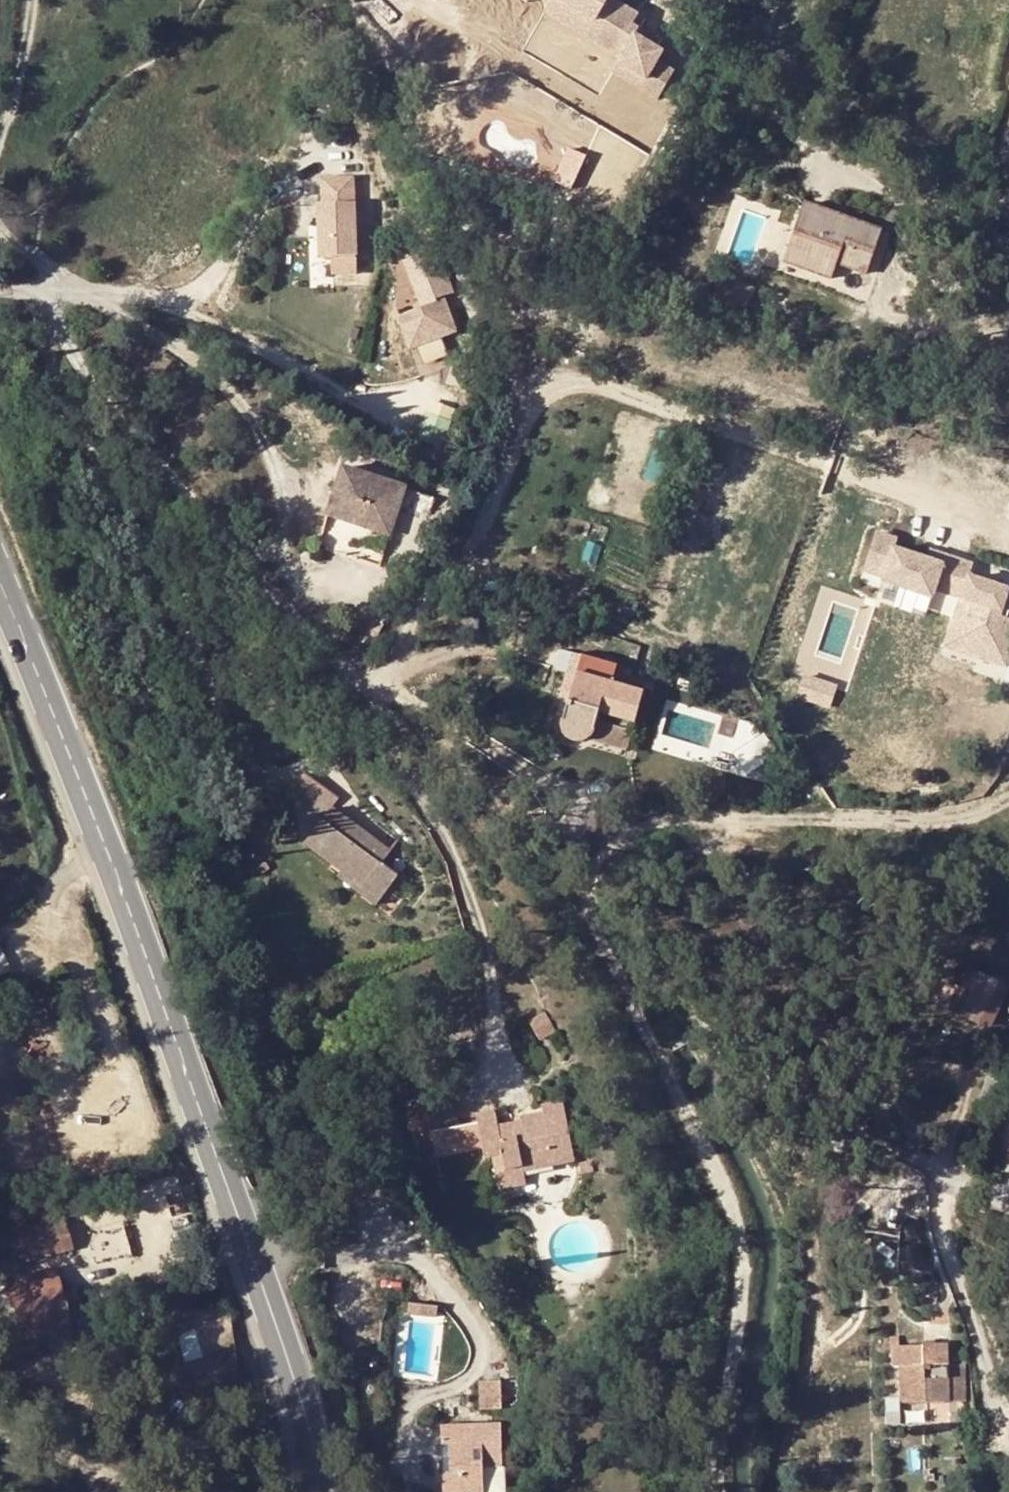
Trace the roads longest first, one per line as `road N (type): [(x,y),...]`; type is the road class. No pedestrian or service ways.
road 1 (residential): [(50,293),(76,358),(124,425),(356,679),(372,680),(392,665),(414,605),(496,496),(525,399),(541,379),(563,372),(587,379),(834,464)]
road 2 (track): [(724,1491),(745,1269),(726,1188),(612,964),(588,906),(587,875),(610,842),(647,820),(957,820),(1008,797)]
road 3 (primary): [(320,1491),(305,1412),(253,1250),(122,876),(0,578)]
road 4 (track): [(0,1432),(152,1491)]

